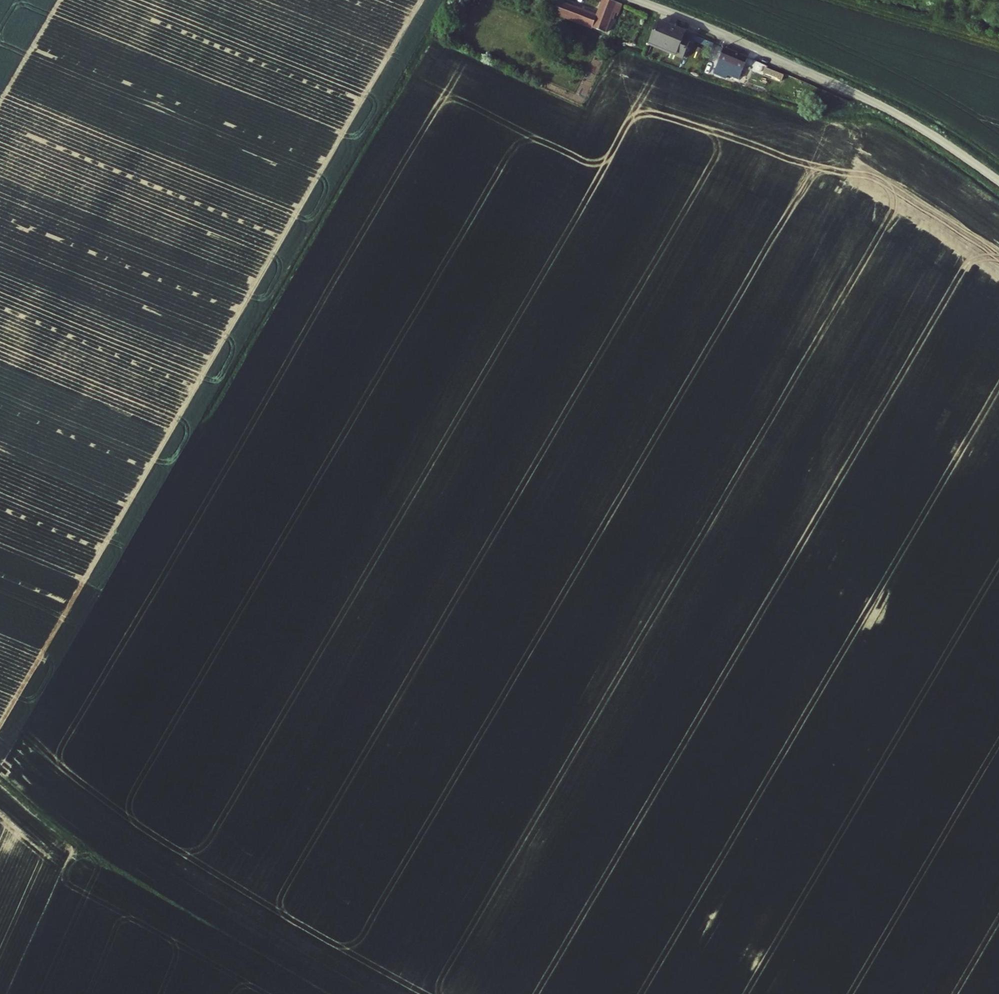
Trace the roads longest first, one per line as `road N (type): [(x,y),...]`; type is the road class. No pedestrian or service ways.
road 1 (unclassified): [(998,182),(880,104),(641,0)]

